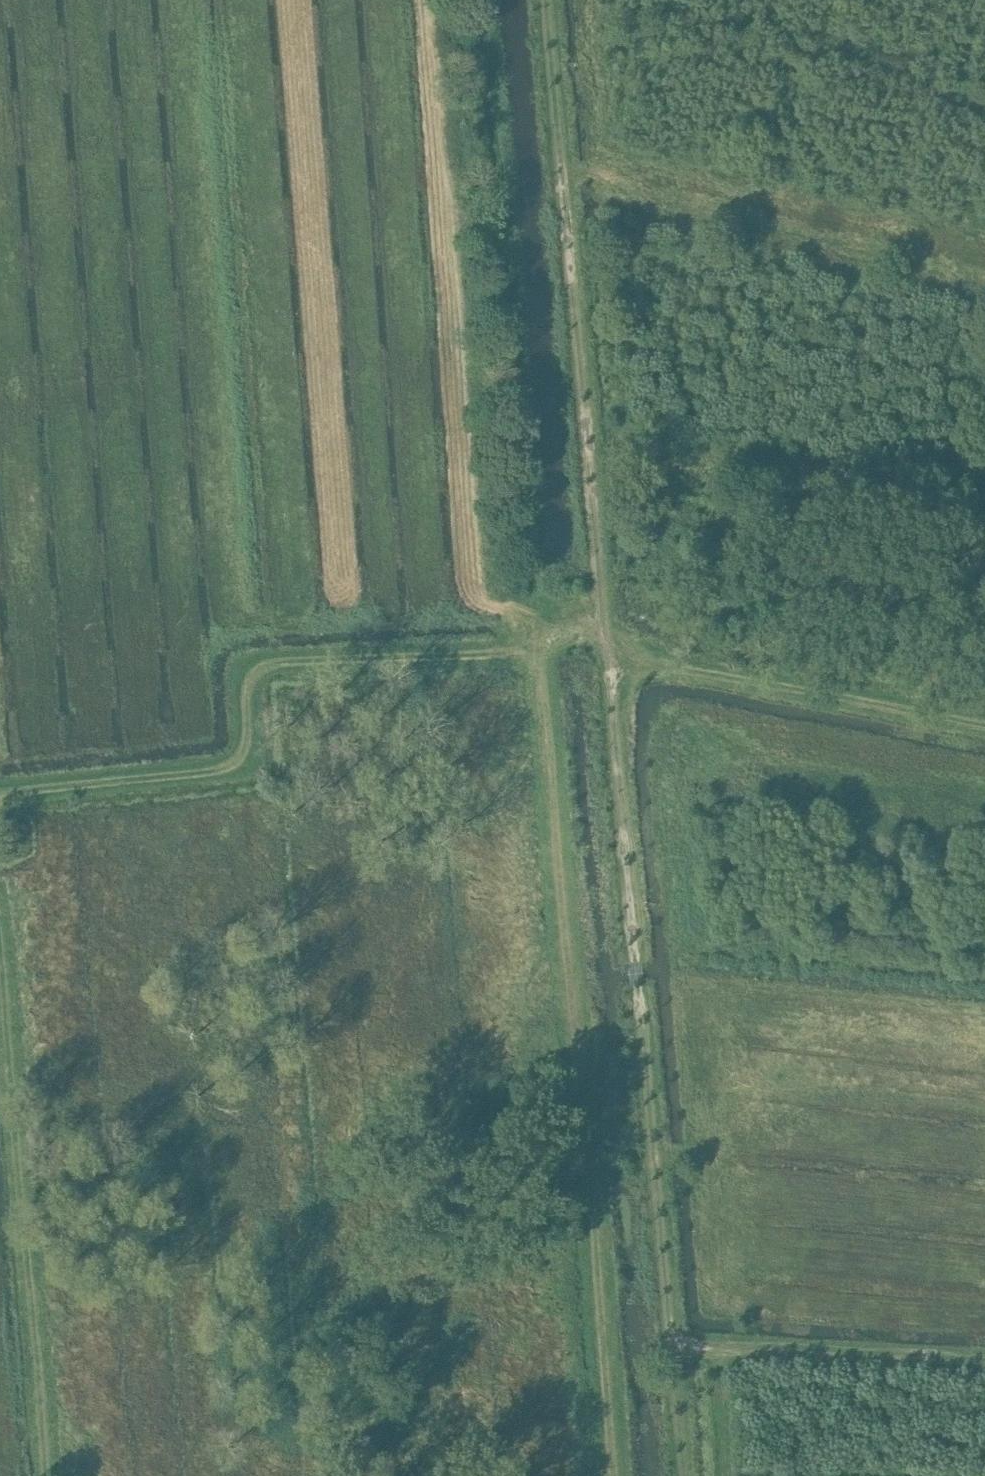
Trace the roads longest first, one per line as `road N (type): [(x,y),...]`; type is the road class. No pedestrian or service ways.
road 1 (track): [(683,1475),(543,0)]
road 2 (track): [(0,799),(235,764),(249,746),(246,675),(262,662),(492,653),(604,639),(674,667),(984,722)]
road 3 (track): [(536,644),(610,1475)]
road 4 (track): [(0,985),(51,1475)]
road 5 (track): [(559,173),(637,179),(984,262)]

